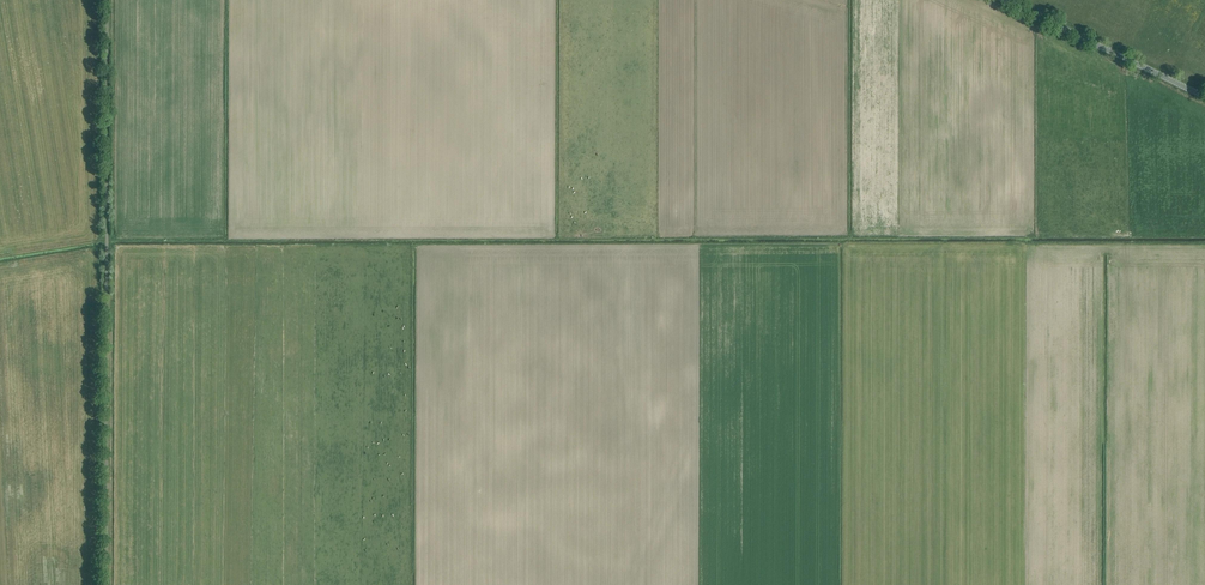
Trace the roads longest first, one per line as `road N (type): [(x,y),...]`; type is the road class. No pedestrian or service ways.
road 1 (secondary): [(1204,97),(1004,0)]

